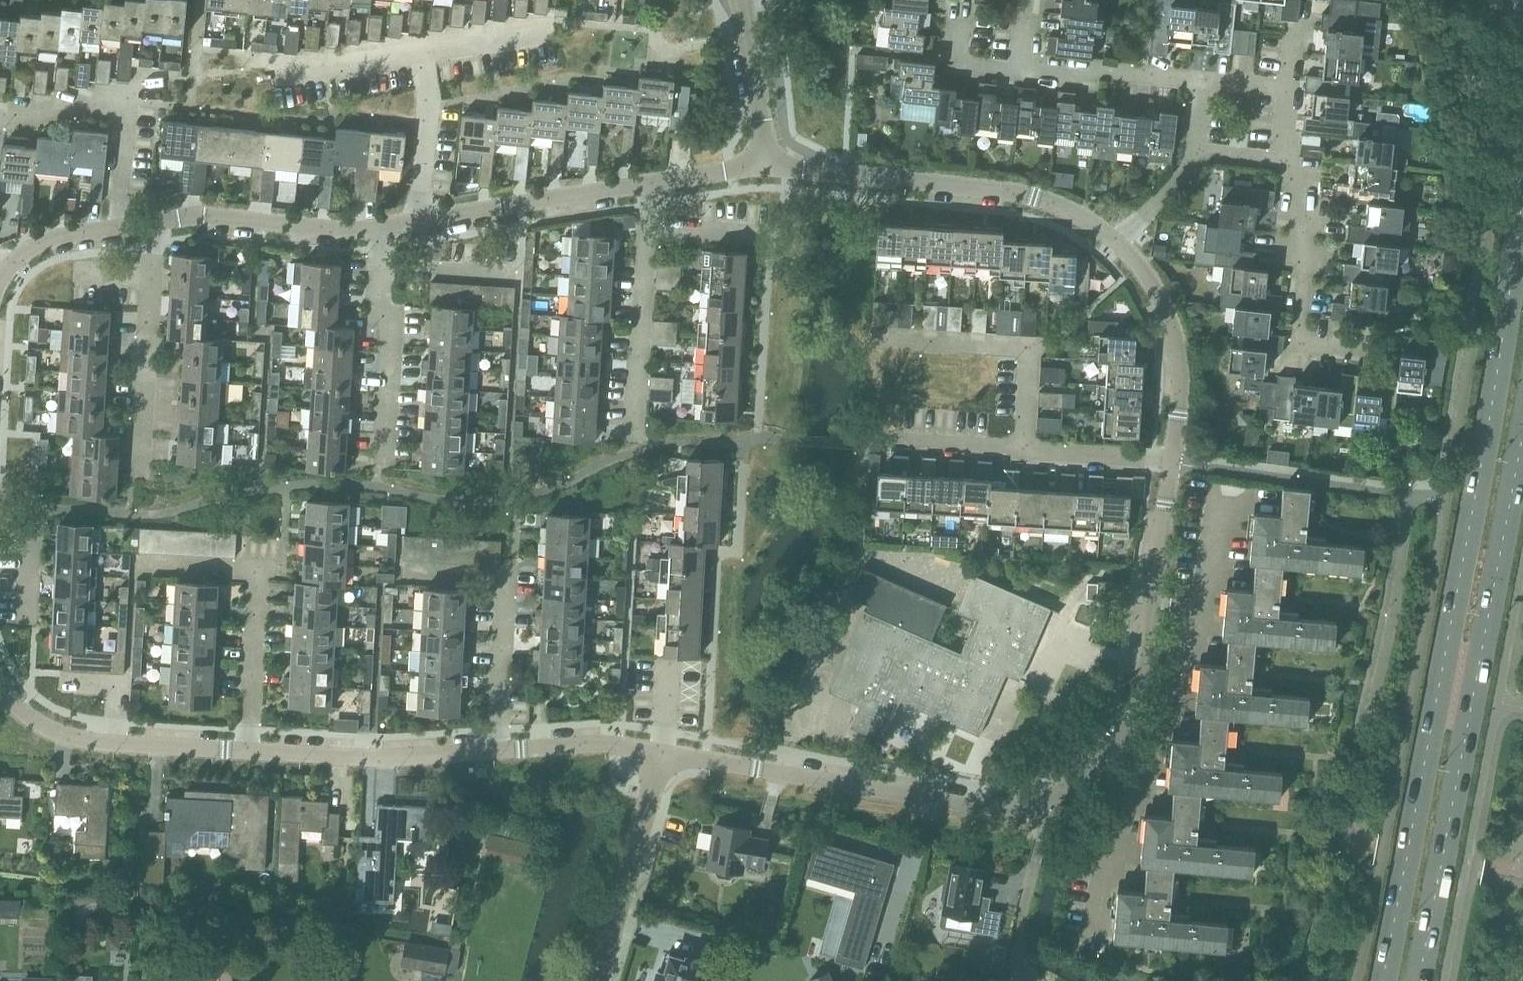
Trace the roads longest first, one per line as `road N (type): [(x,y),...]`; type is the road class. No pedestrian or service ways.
road 1 (primary): [(1522,180),(1484,453),(1385,980)]
road 2 (unclassified): [(664,751),(1012,810),(1073,786),(1126,732),(1144,683),(1173,459)]
road 3 (primary): [(1424,980),(1522,443)]
road 4 (unclassified): [(1118,249),(1071,214),(1033,198),(770,175)]
road 5 (residential): [(1394,355),(1297,345),(1306,191),(1281,161)]
road 6 (residential): [(636,447),(646,230),(640,186)]
road 7 (unclassified): [(247,749),(73,734),(1,688)]
road 8 (residential): [(382,487),(393,317),(378,288),(381,232)]
road 9 (residential): [(1027,451),(1031,354),(875,344)]
road 10 (unclassified): [(247,749),(499,752)]
road 11 (residential): [(144,460),(160,221)]
road 12 (unclassified): [(601,980),(664,751)]
road 13 (unclassified): [(1173,459),(1179,366),(1169,317),(1118,249)]
road 14 (unclassified): [(421,224),(640,186)]
road 15 (unclassified): [(160,221),(200,215),(381,232)]
road 16 (residential): [(1203,80),(1020,70)]
road 17 (residential): [(247,749),(258,571)]
road 18 (unclassified): [(770,175),(738,0)]
road 19 (residential): [(421,224),(431,47)]
road 20 (residential): [(499,752),(509,582)]
road 21 (residential): [(857,443),(1027,451)]
road 22 (unclassified): [(499,752),(585,742),(664,751)]
road 23 (residential): [(282,68),(431,47)]
road 24 (residential): [(1027,451),(1173,459)]
road 25 (residential): [(28,616),(32,516),(0,516)]
road 26 (unclassified): [(640,186),(770,175)]
road 27 (residential): [(1118,249),(1202,153)]
road 28 (residential): [(0,116),(126,105)]
road 29 (residential): [(118,229),(126,105)]
road 30 (residential): [(431,47),(551,19)]

